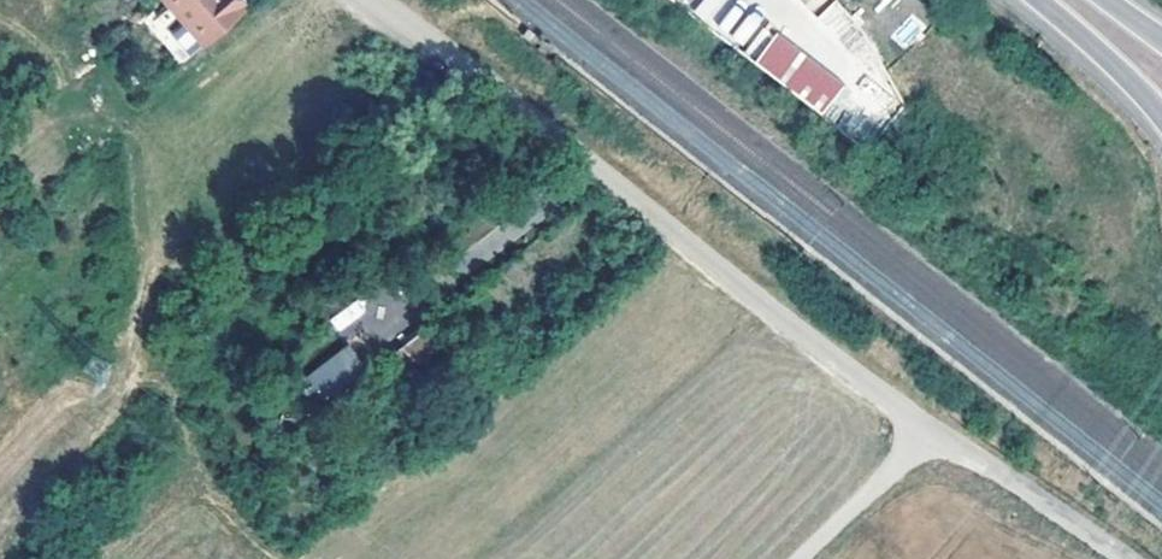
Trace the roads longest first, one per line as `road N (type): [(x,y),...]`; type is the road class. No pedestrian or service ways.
road 1 (residential): [(365,0),(929,438)]
road 2 (residential): [(929,438),(1120,558)]
road 3 (unclassified): [(929,438),(807,558)]
road 4 (secondary): [(1065,0),(1161,117)]

